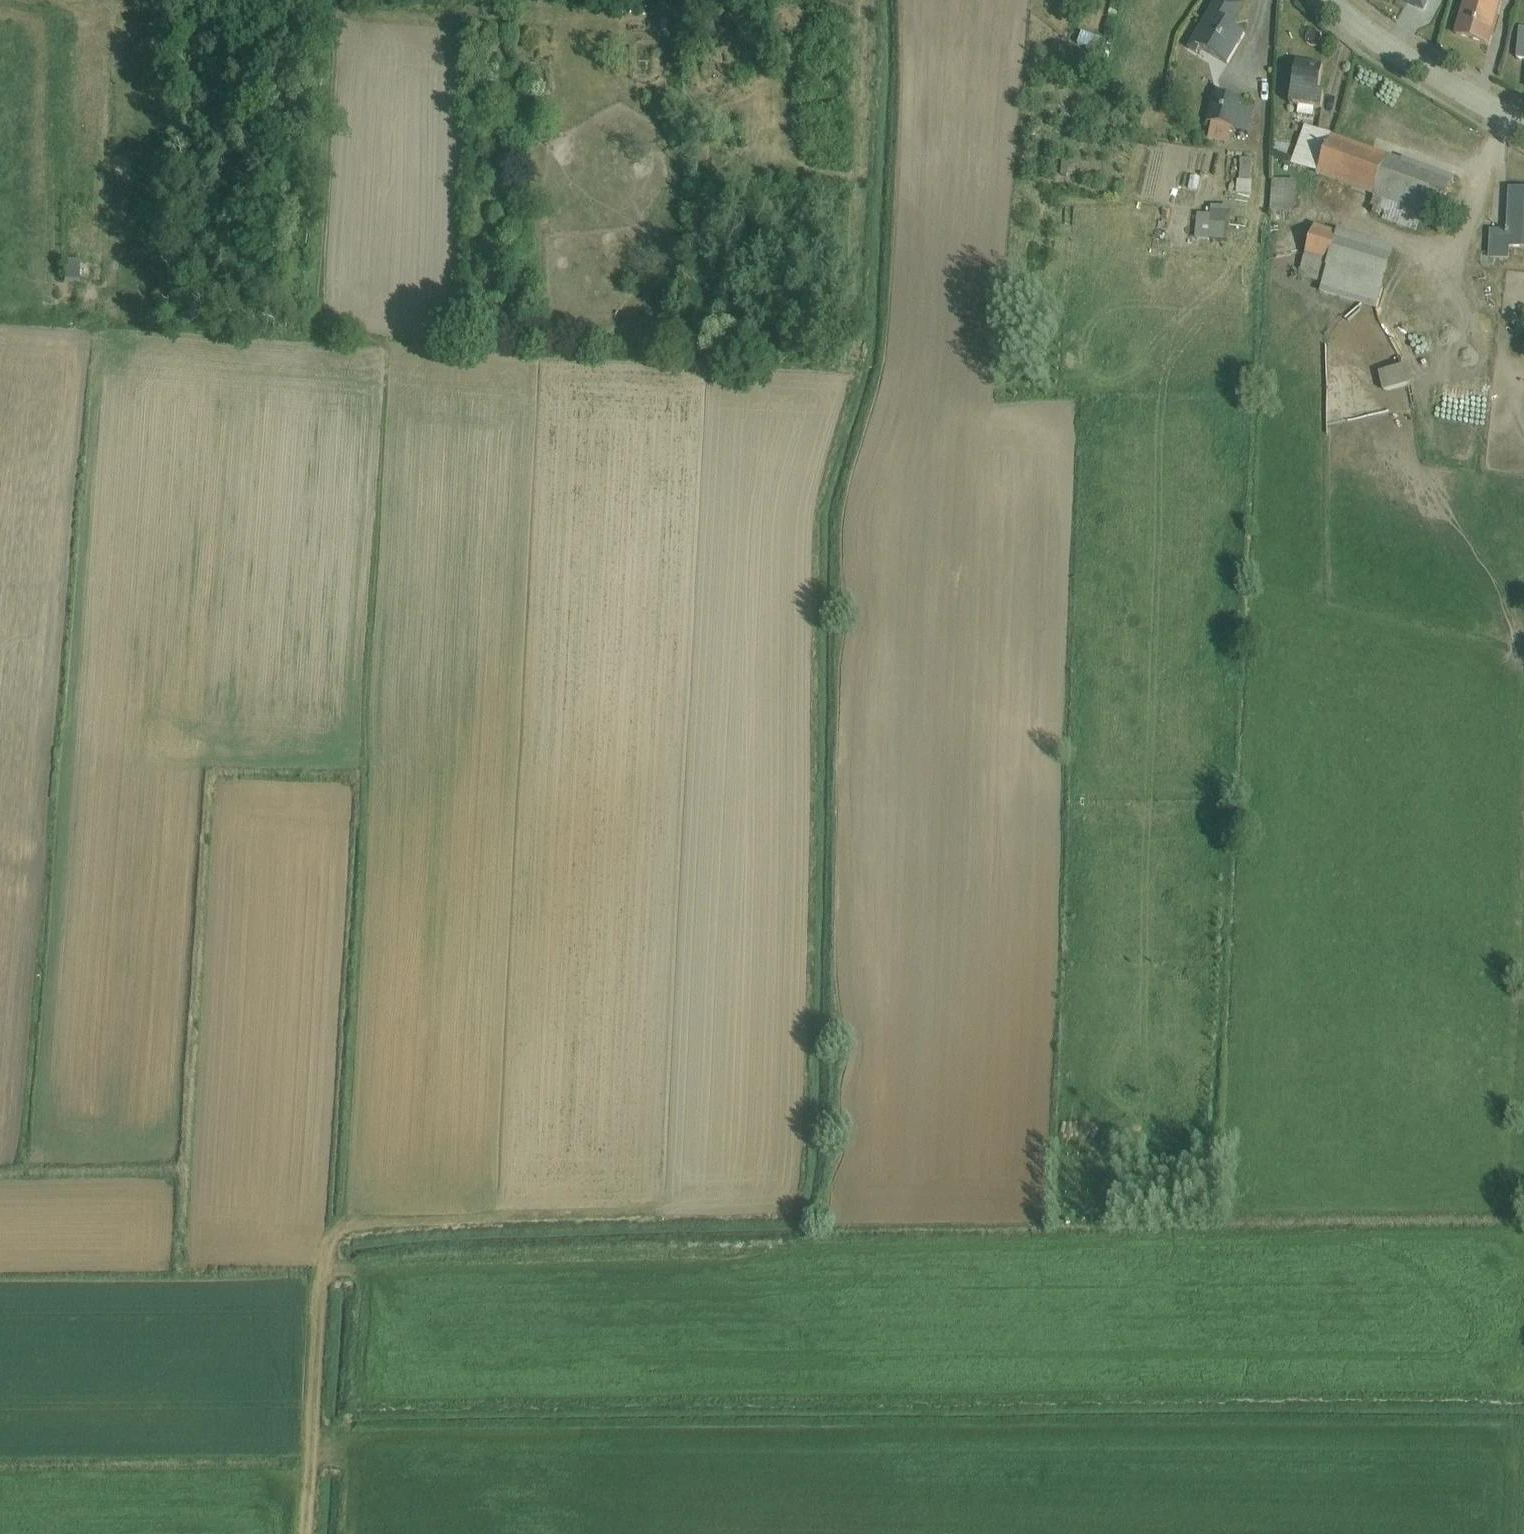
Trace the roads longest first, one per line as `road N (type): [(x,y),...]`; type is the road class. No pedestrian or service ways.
road 1 (residential): [(1523,133),(1322,0)]
road 2 (track): [(108,0),(255,13)]

